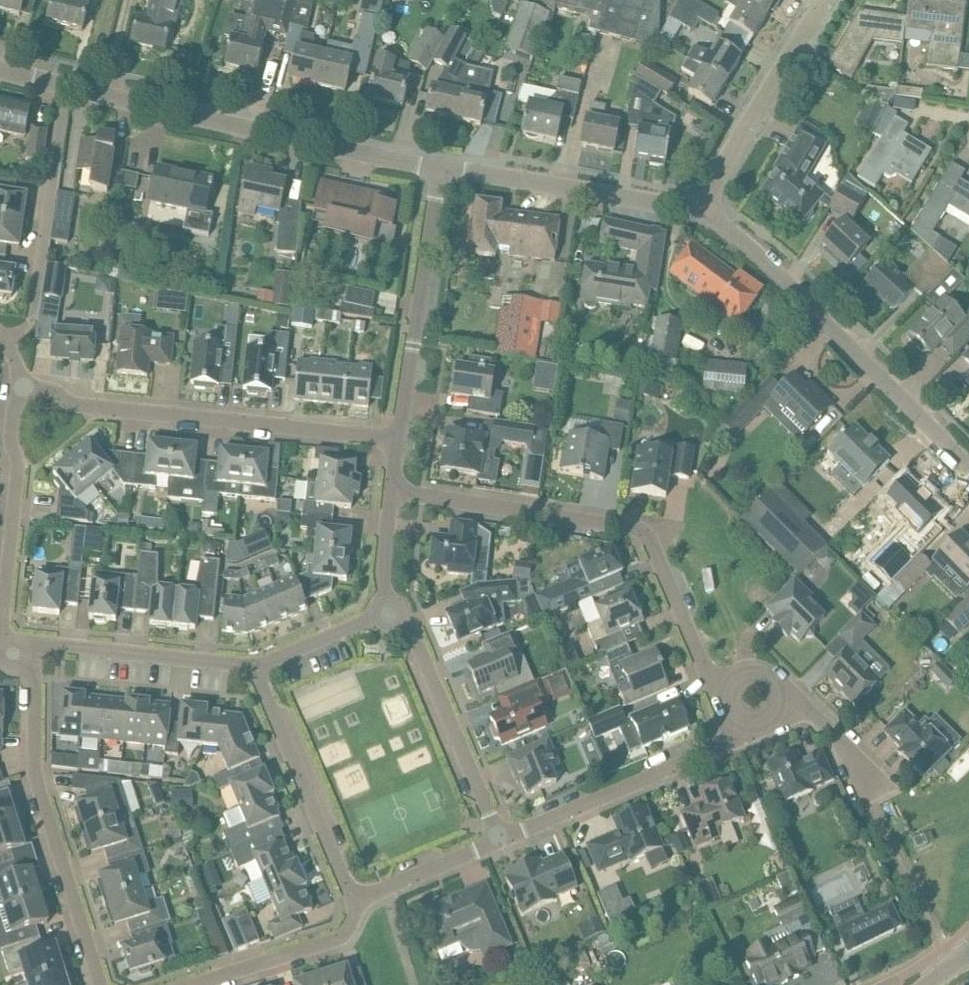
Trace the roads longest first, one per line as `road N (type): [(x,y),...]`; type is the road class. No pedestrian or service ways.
road 1 (residential): [(754,702),(704,667),(644,531),(392,492)]
road 2 (unclassified): [(441,169),(65,87)]
road 3 (residential): [(24,388),(74,405),(398,439)]
road 4 (unclassified): [(968,472),(749,248),(698,212)]
road 5 (residential): [(101,984),(37,782),(36,684),(13,655)]
road 6 (residential): [(500,841),(719,747),(754,702)]
road 7 (residential): [(441,169),(398,439)]
road 8 (residential): [(13,655),(4,627),(20,467),(12,444),(24,388)]
road 9 (residential): [(8,340),(30,321),(65,87)]
road 10 (unclassified): [(698,212),(441,169)]
road 11 (residential): [(500,841),(413,633),(388,613)]
road 12 (residential): [(254,668),(344,879),(362,894)]
road 13 (residential): [(698,212),(825,0)]
road 14 (residential): [(254,668),(46,644),(13,655)]
road 15 (residential): [(362,894),(338,939),(193,984)]
road 16 (residential): [(754,702),(814,716),(839,739),(873,807)]
road 17 (residential): [(362,894),(500,841)]
road 18 (residential): [(388,613),(254,668)]
road 19 (residential): [(392,492),(382,573),(388,613)]

